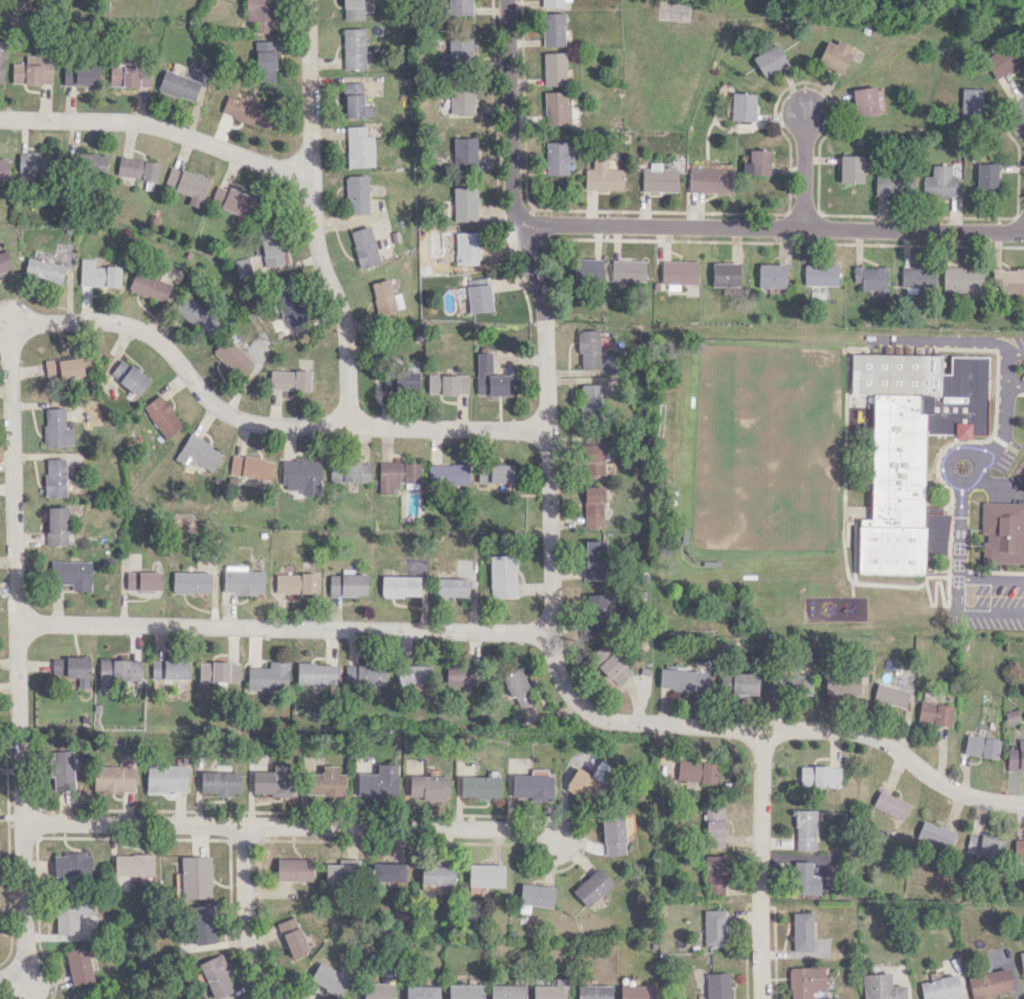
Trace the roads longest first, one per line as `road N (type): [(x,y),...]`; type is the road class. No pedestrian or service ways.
road 1 (residential): [(504,0),(514,227),(536,283),(547,434),(546,630),(554,670),(575,701),(604,718),(851,732),(874,738),(939,785),(1023,800)]
road 2 (residential): [(13,338),(25,937),(19,964)]
road 3 (residential): [(13,338),(28,321),(121,323),(160,341),(226,413),(269,427),(547,434)]
road 4 (residential): [(15,622),(546,630)]
road 5 (residential): [(22,822),(552,834)]
road 6 (residential): [(514,227),(1023,235)]
road 7 (residential): [(349,429),(344,311),(313,225),(309,0)]
road 8 (residential): [(0,120),(142,123),(312,179)]
road 9 (residential): [(762,998),(761,730)]
road 10 (residential): [(243,827),(245,934),(258,969),(282,998)]

